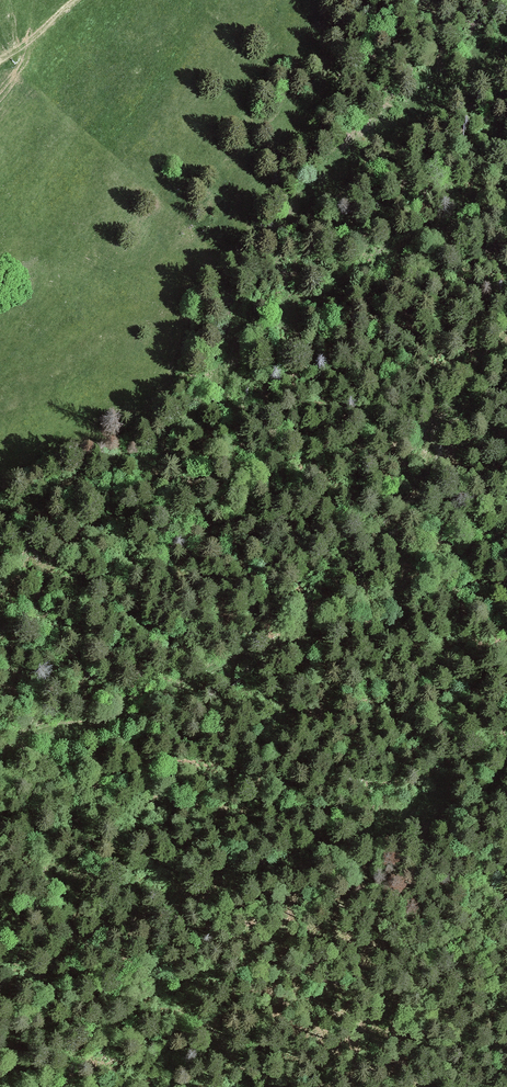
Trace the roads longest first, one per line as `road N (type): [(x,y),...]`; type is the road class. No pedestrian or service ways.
road 1 (track): [(0,758),(45,733),(108,721),(345,624),(506,537)]
road 2 (track): [(506,797),(127,929),(65,957),(0,1002)]
road 3 (track): [(273,652),(417,491),(444,429),(506,335)]
road 4 (track): [(403,837),(421,800),(468,747),(506,672)]

